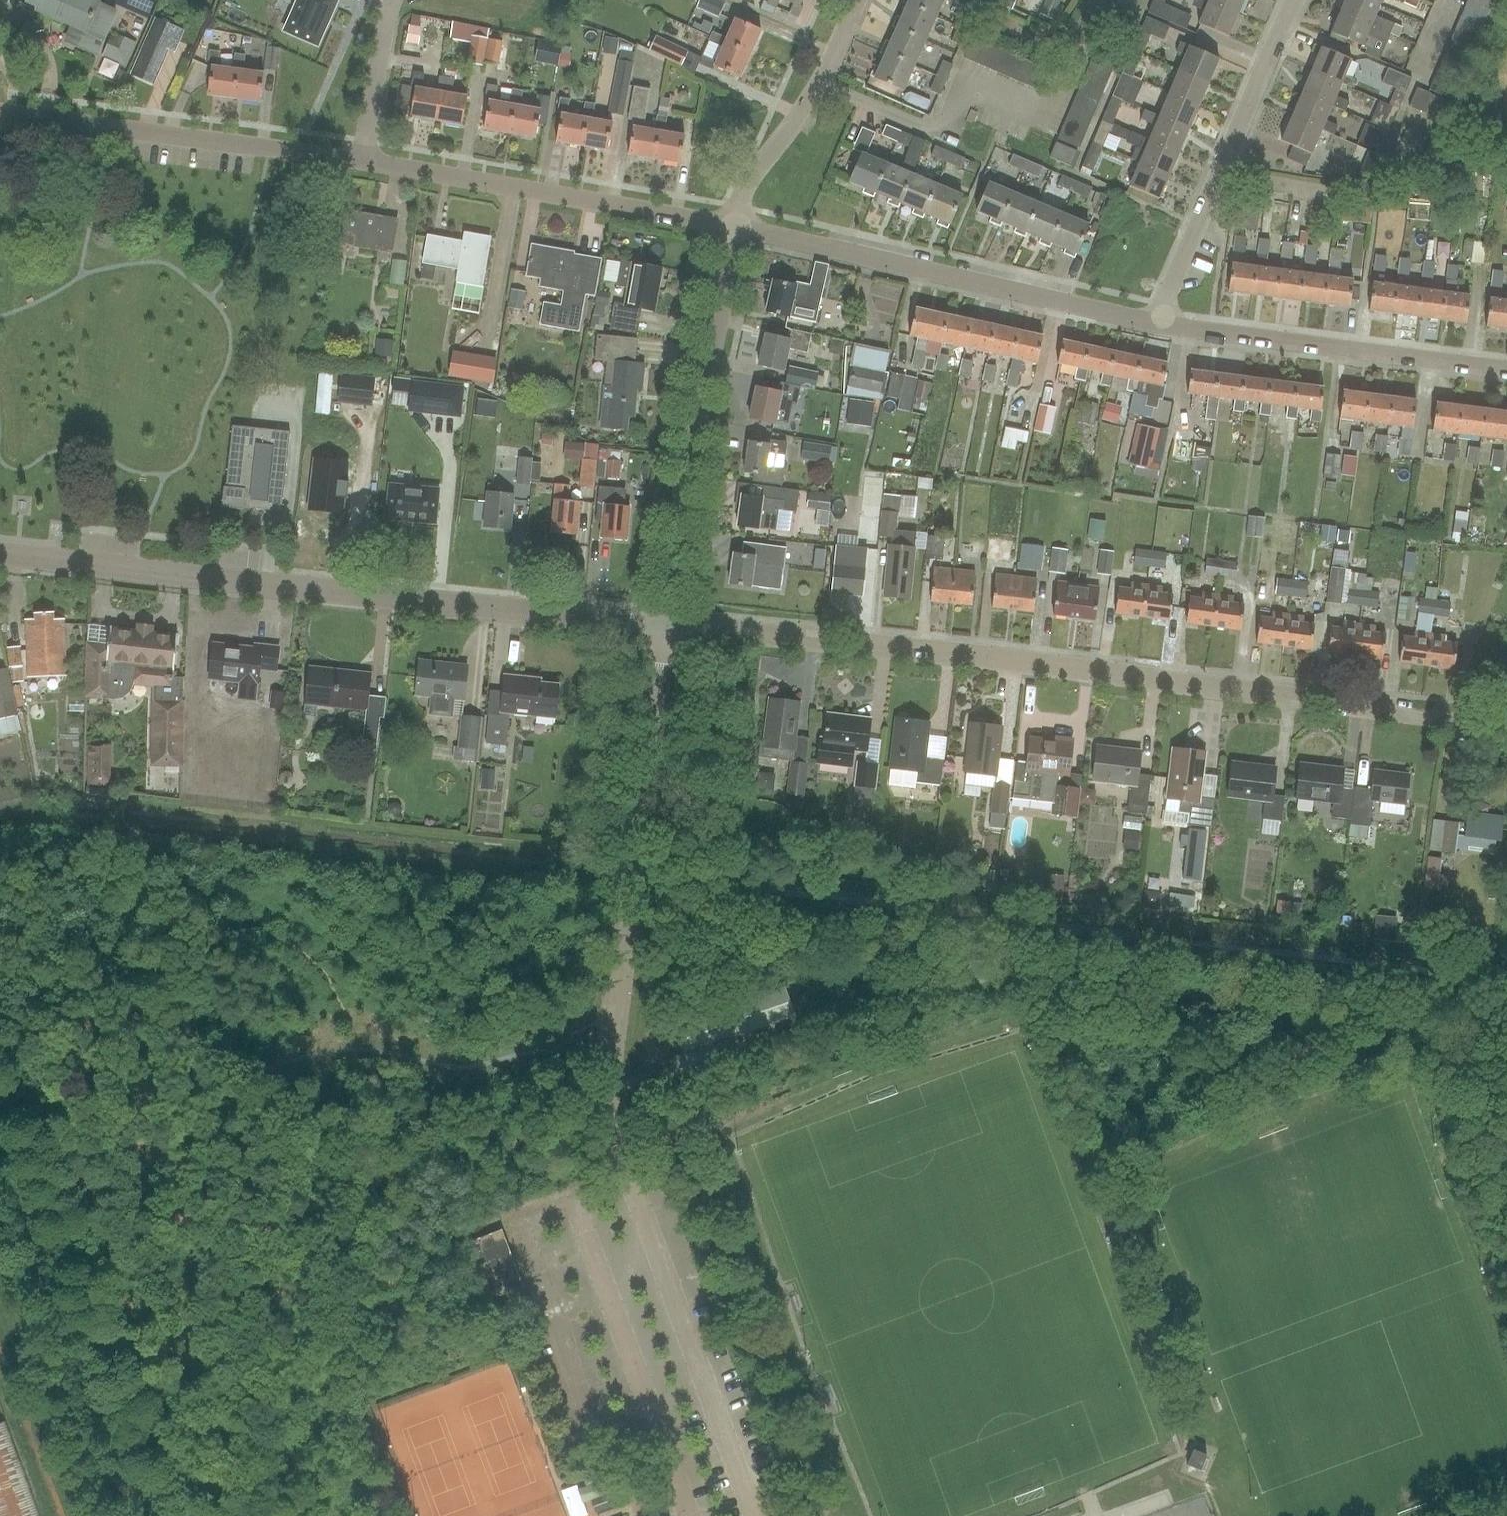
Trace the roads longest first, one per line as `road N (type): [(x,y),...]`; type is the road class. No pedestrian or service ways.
road 1 (unclassified): [(754,1515),(606,1096),(668,627)]
road 2 (unclassified): [(1506,724),(1065,667),(668,627)]
road 3 (unclassified): [(668,627),(0,552)]
road 4 (residential): [(1156,325),(736,228)]
road 5 (residential): [(668,627),(736,228)]
road 6 (residential): [(736,228),(365,162)]
road 7 (residential): [(365,162),(0,114)]
road 8 (residential): [(1156,325),(1295,0)]
road 9 (residential): [(1506,371),(1156,325)]
road 10 (residential): [(736,228),(744,184),(821,83),(857,0)]
road 11 (residential): [(399,0),(365,162)]

